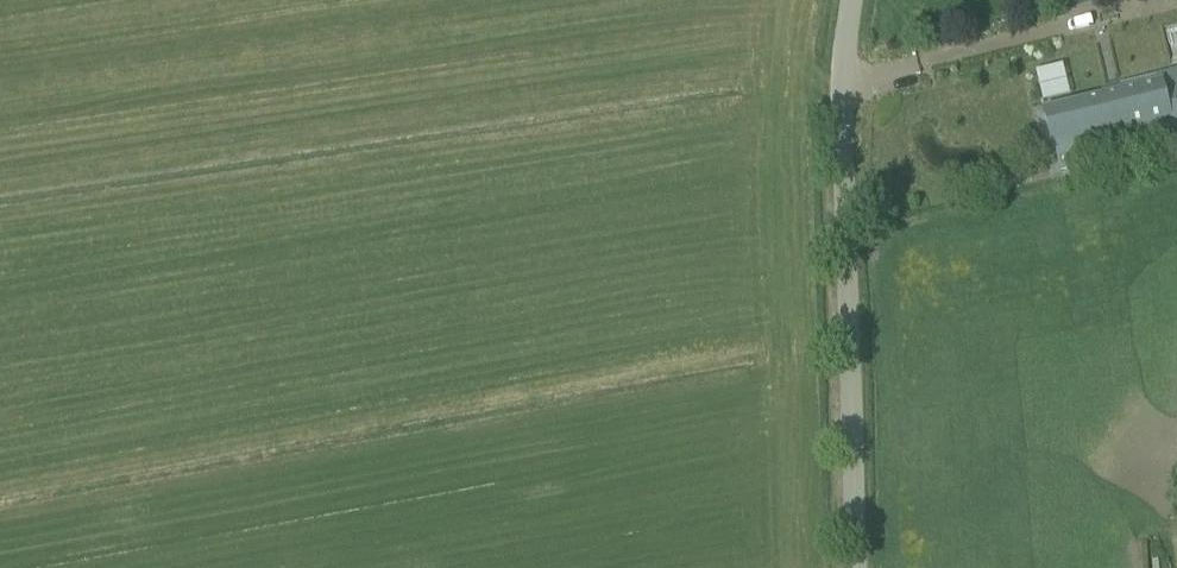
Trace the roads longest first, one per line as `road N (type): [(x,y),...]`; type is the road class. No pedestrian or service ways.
road 1 (unclassified): [(858,567),(841,97),(855,0)]

